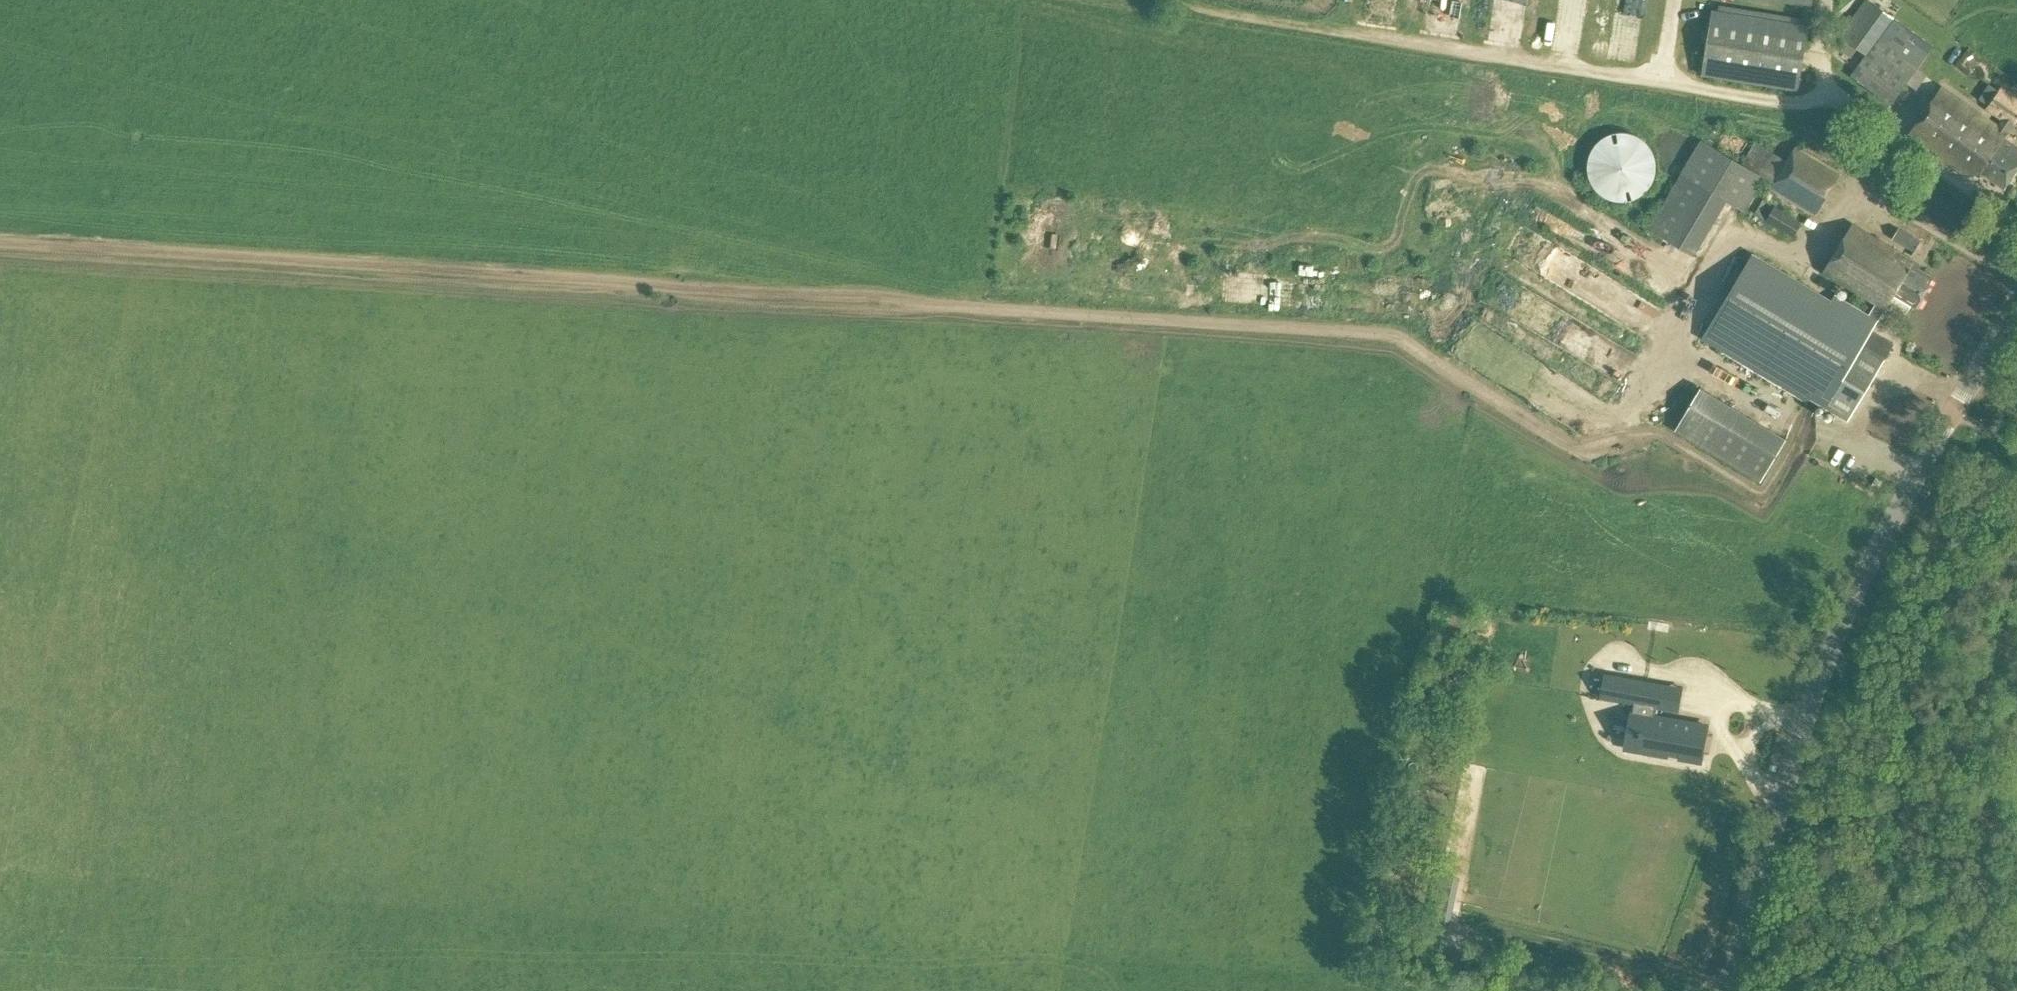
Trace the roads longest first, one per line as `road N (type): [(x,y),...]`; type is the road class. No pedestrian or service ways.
road 1 (tertiary): [(1728,990),(1799,742),(1850,602),(2016,307)]

